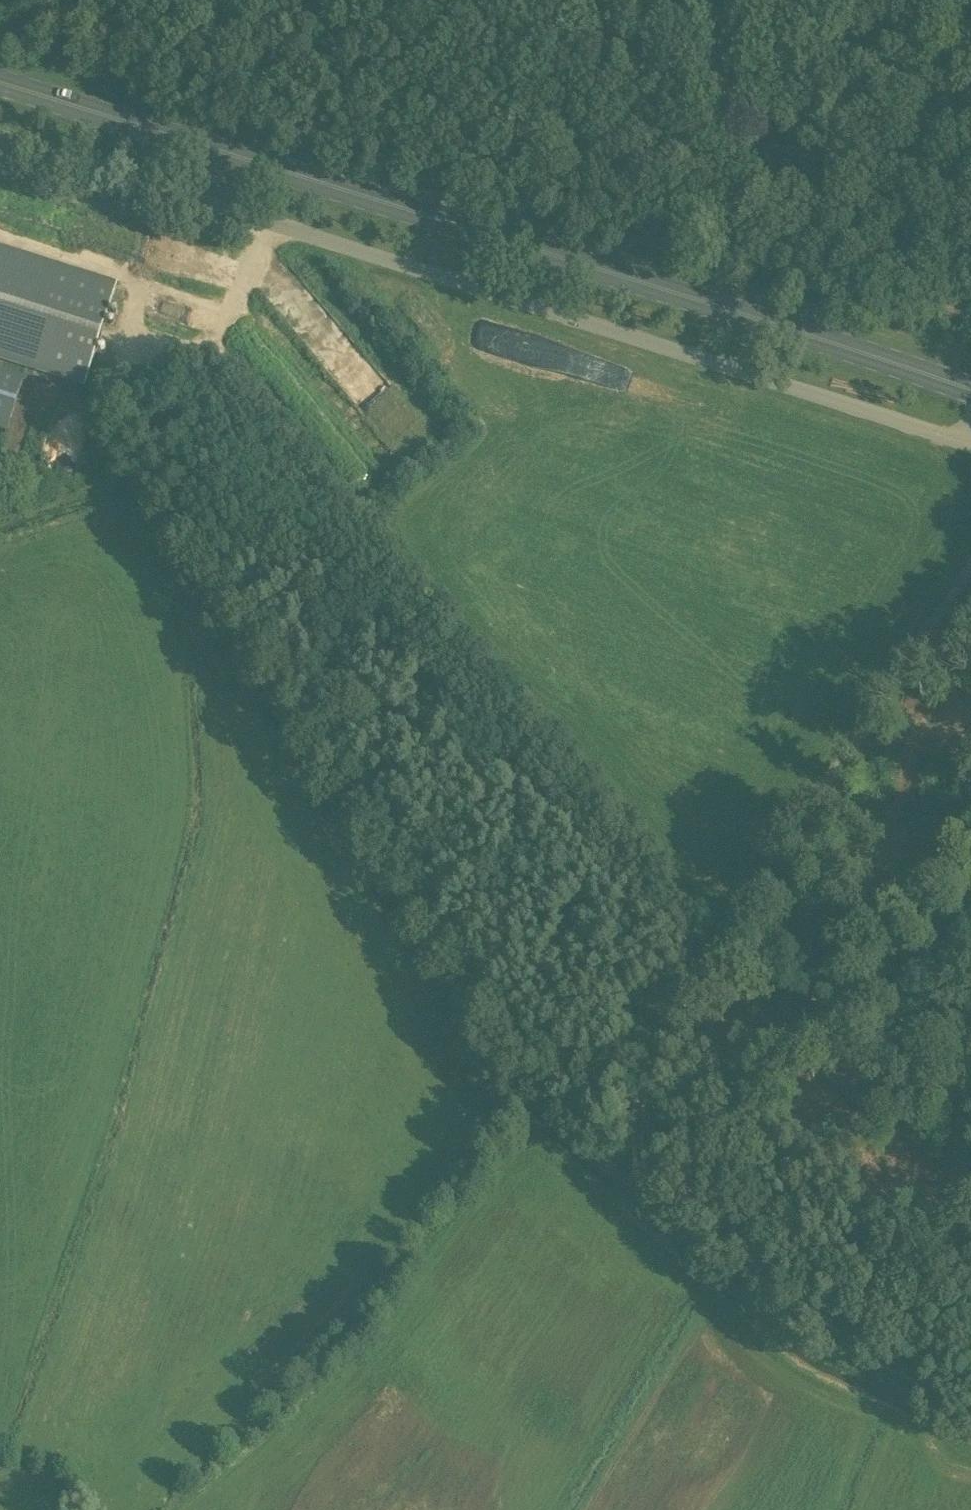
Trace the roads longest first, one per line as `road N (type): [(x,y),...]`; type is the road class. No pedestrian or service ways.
road 1 (primary): [(970,390),(0,82)]
road 2 (unclassified): [(970,444),(0,137)]
road 3 (track): [(970,565),(715,971)]

